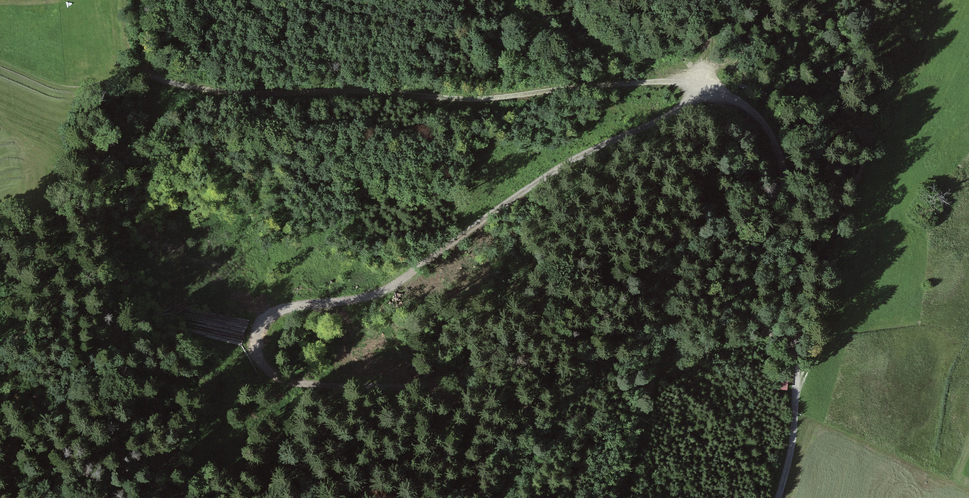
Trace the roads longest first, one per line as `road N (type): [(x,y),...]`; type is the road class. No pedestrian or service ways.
road 1 (track): [(0,59),(90,89),(149,77),(219,89),(478,97),(672,82),(749,107),(767,126),(785,180),(794,272),(794,437),(778,497)]
road 2 (track): [(533,445),(535,423),(509,391),(479,383),(299,382),(255,354),(259,334),(278,313),(311,299),(382,294),(560,166),(675,110),(726,96)]
road 3 (track): [(617,497),(726,96)]

